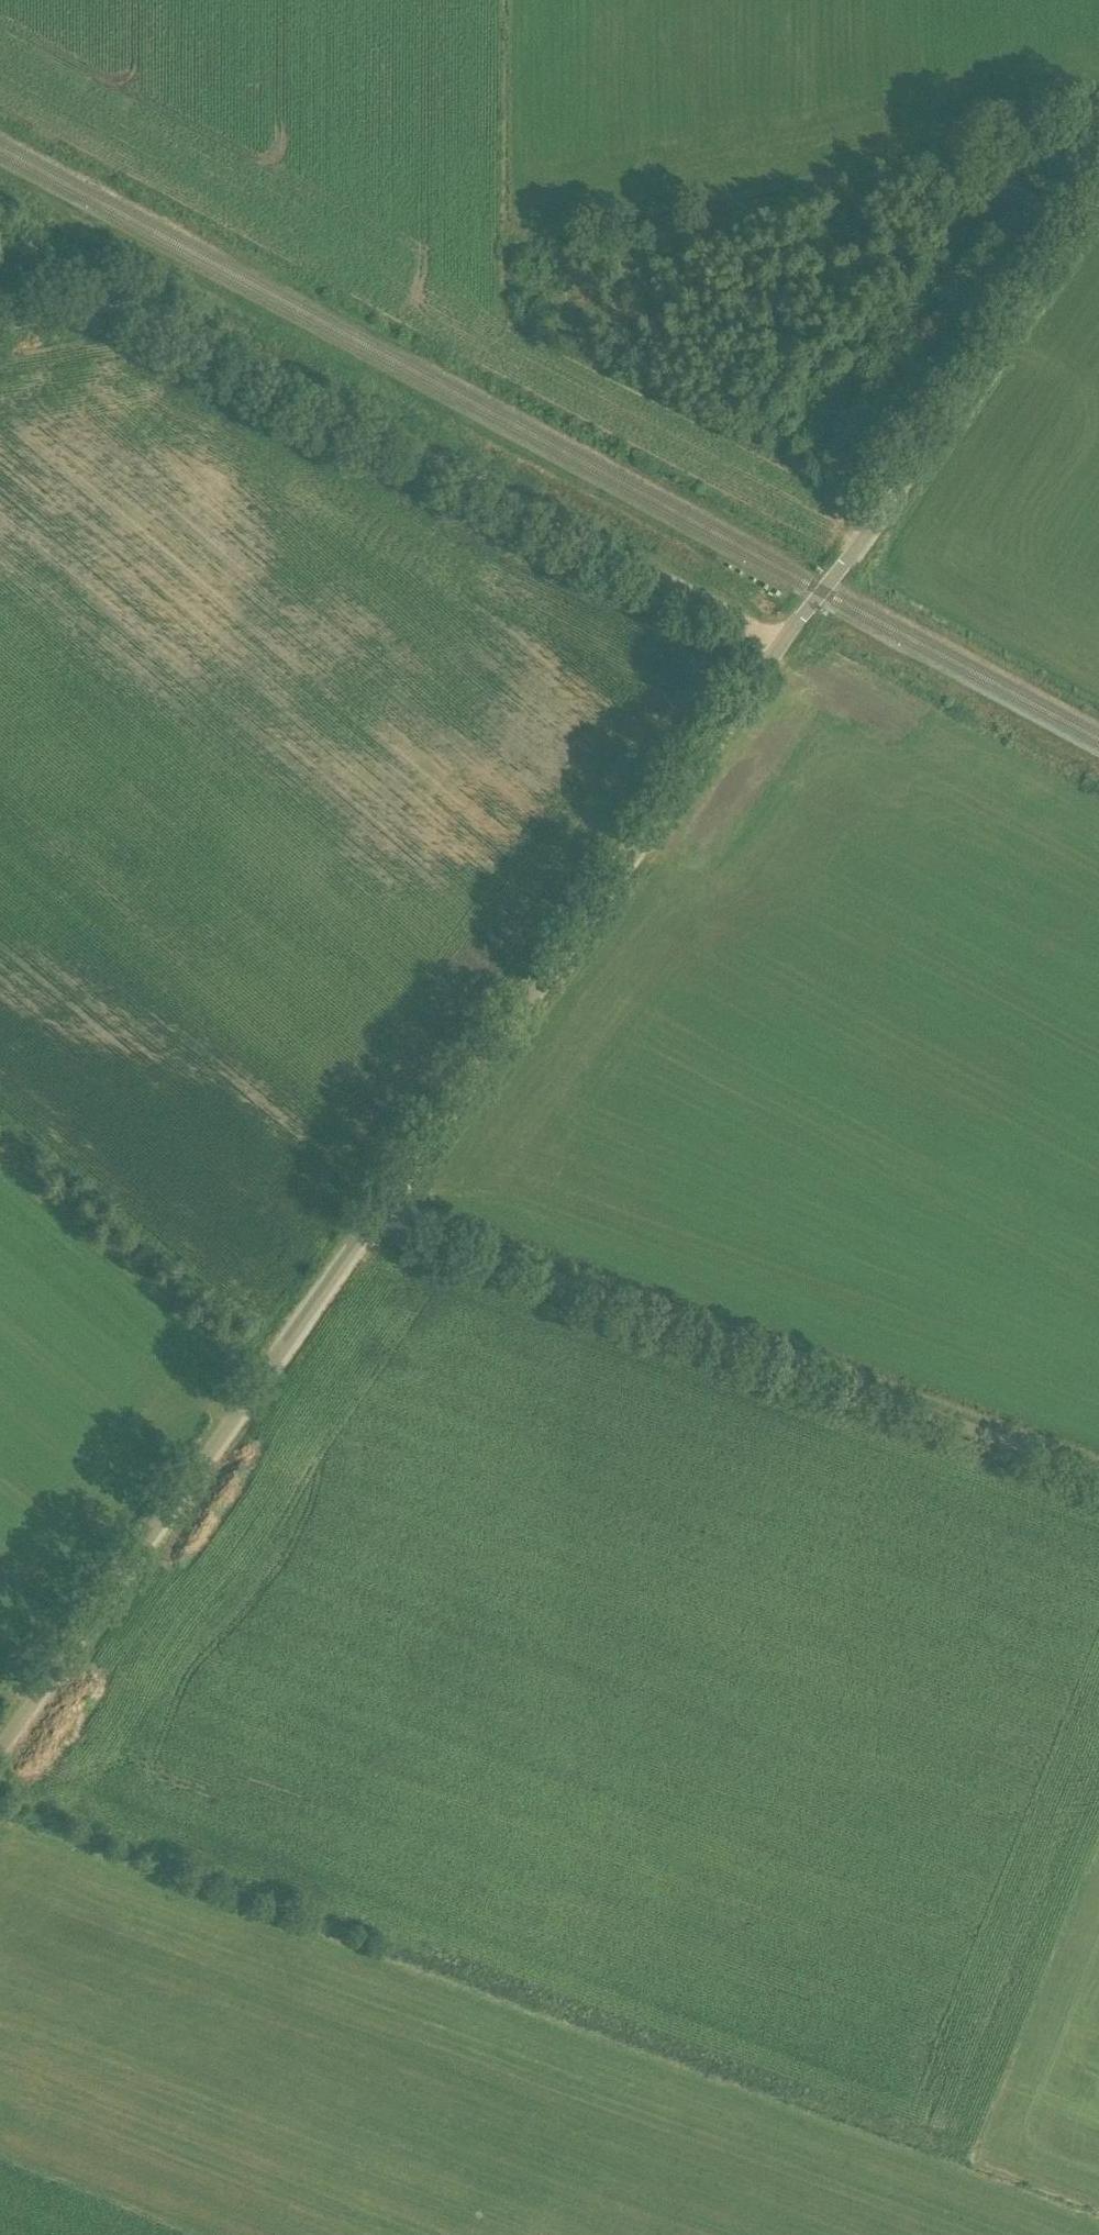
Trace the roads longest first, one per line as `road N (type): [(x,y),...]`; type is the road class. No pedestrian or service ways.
road 1 (unclassified): [(380,1209),(1098,195)]
road 2 (unclassified): [(1098,1478),(380,1209)]
road 3 (unclassified): [(0,1748),(380,1209)]

